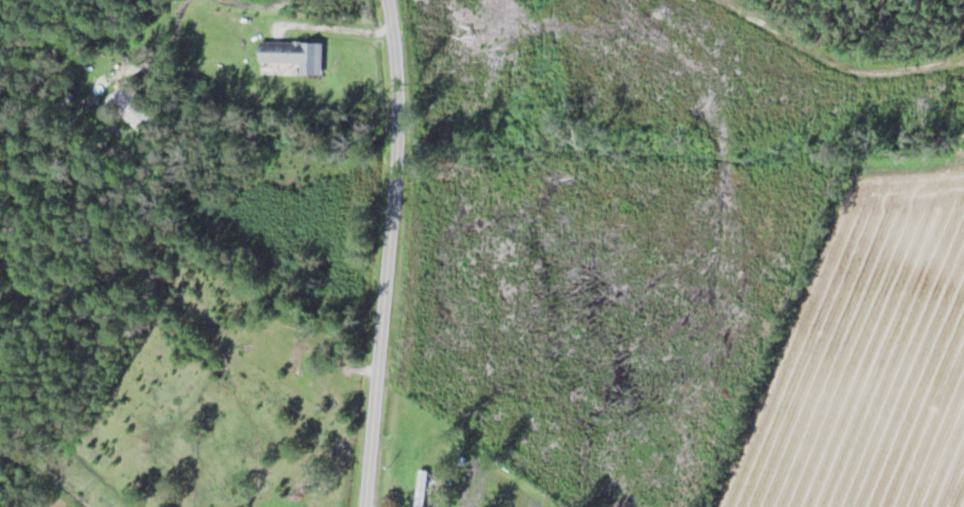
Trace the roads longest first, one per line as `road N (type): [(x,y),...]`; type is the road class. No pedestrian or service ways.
road 1 (residential): [(366,506),(398,161),(390,0)]

